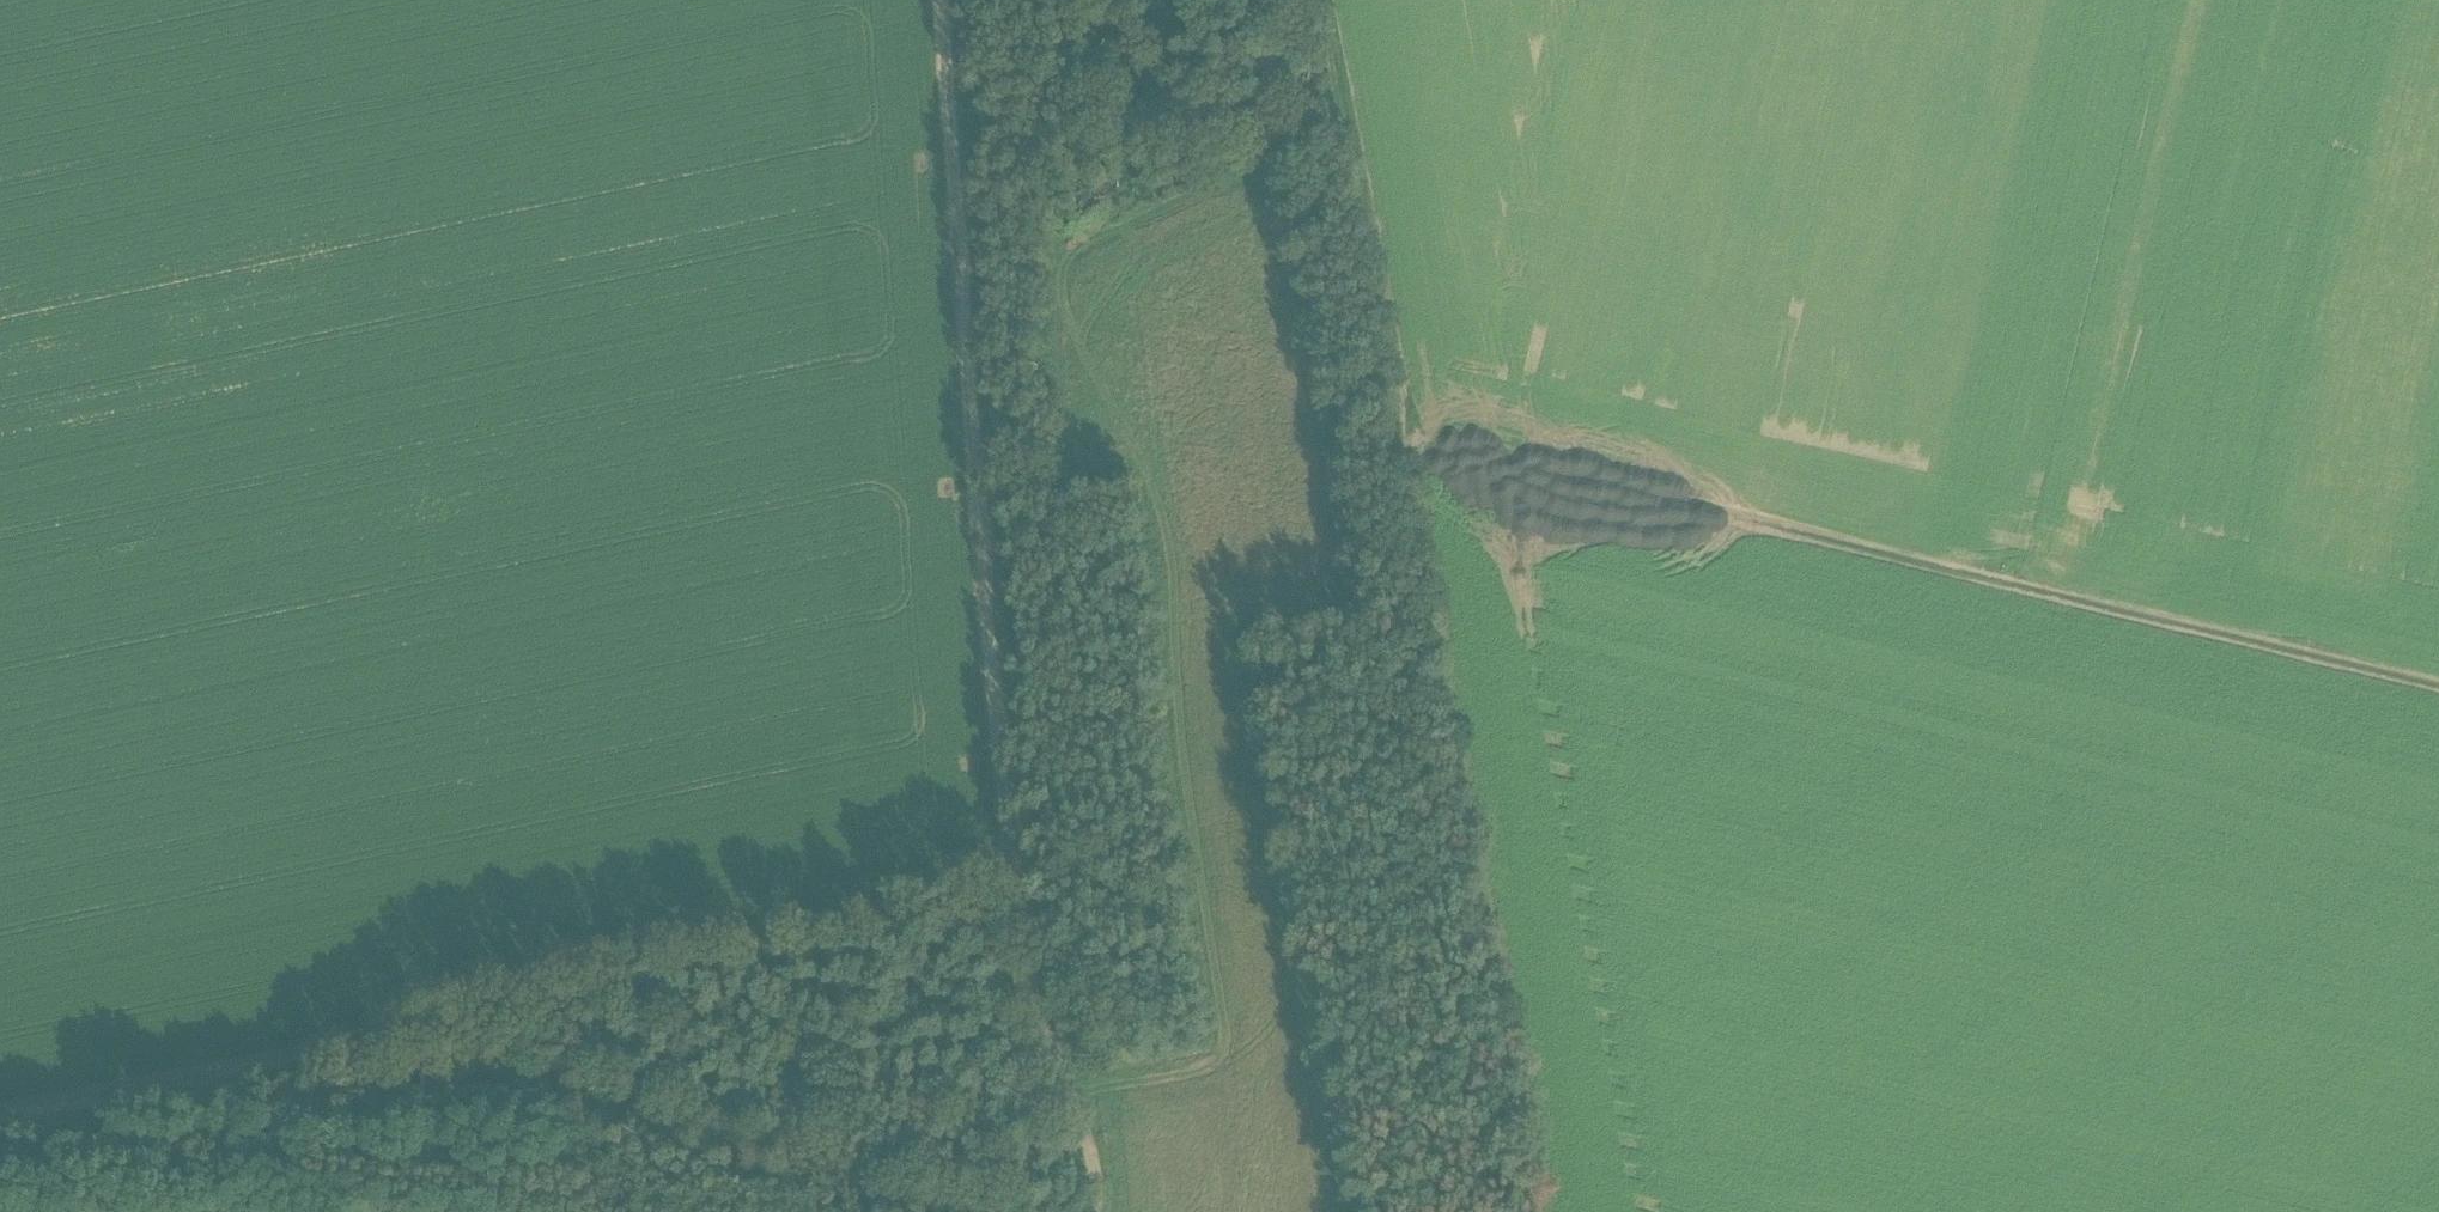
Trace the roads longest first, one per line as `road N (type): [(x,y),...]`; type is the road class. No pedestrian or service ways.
road 1 (track): [(942,0),(1002,791),(1046,1027),(1089,1138),(1095,1211)]
road 2 (track): [(2438,688),(1933,567),(1479,446)]
road 3 (track): [(946,1211),(416,1043),(0,1116)]

